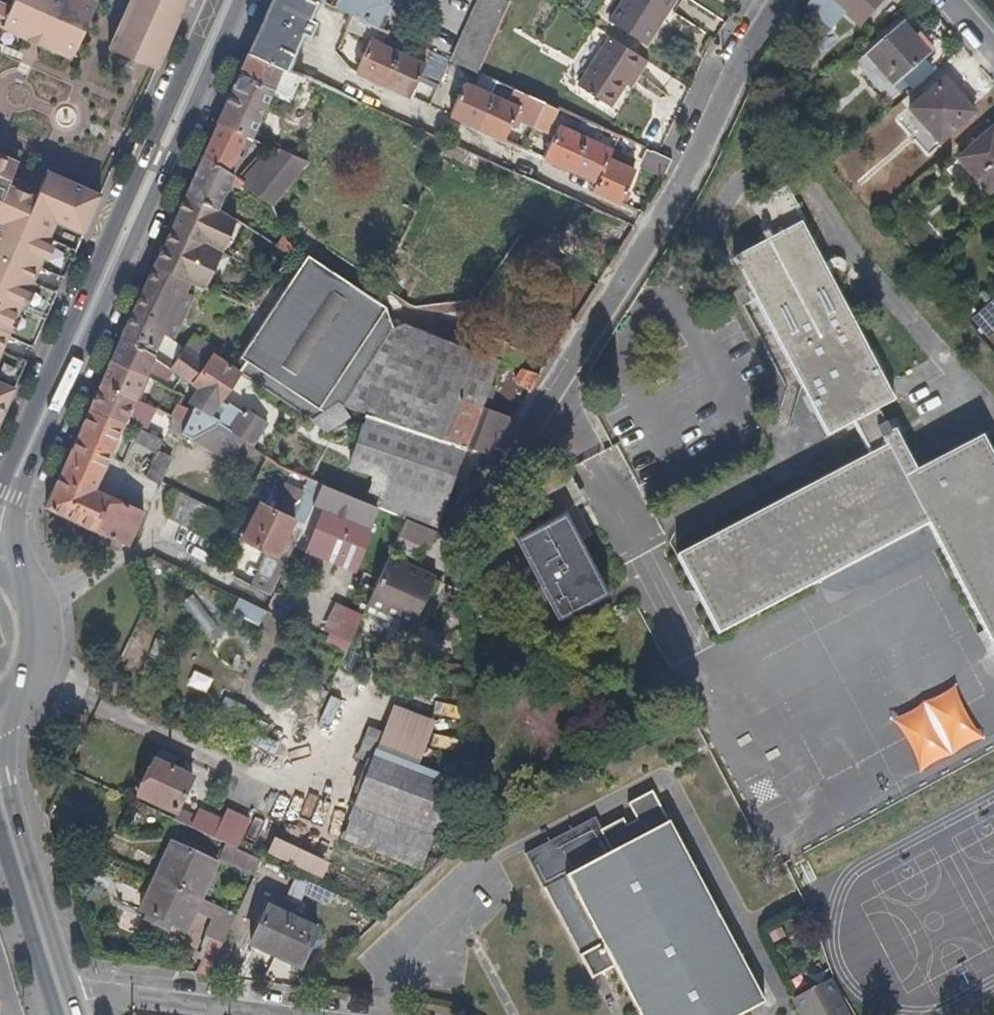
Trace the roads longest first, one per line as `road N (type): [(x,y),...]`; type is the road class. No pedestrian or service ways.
road 1 (primary): [(229,0),(0,519)]
road 2 (residential): [(779,0),(666,211),(517,436)]
road 3 (primary): [(0,722),(45,673),(52,623),(34,574),(0,545)]
road 4 (primary): [(0,806),(66,1003)]
road 5 (unclassified): [(248,1014),(112,997),(66,1003)]

